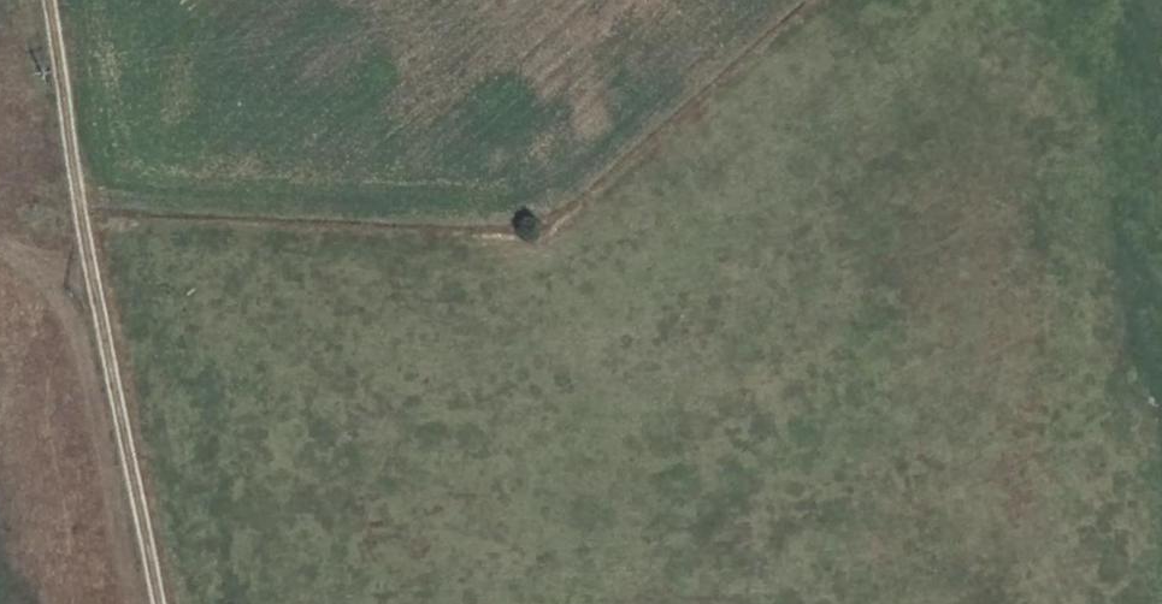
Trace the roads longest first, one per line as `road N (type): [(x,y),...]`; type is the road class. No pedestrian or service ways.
road 1 (track): [(51,0),(81,215),(161,603)]

